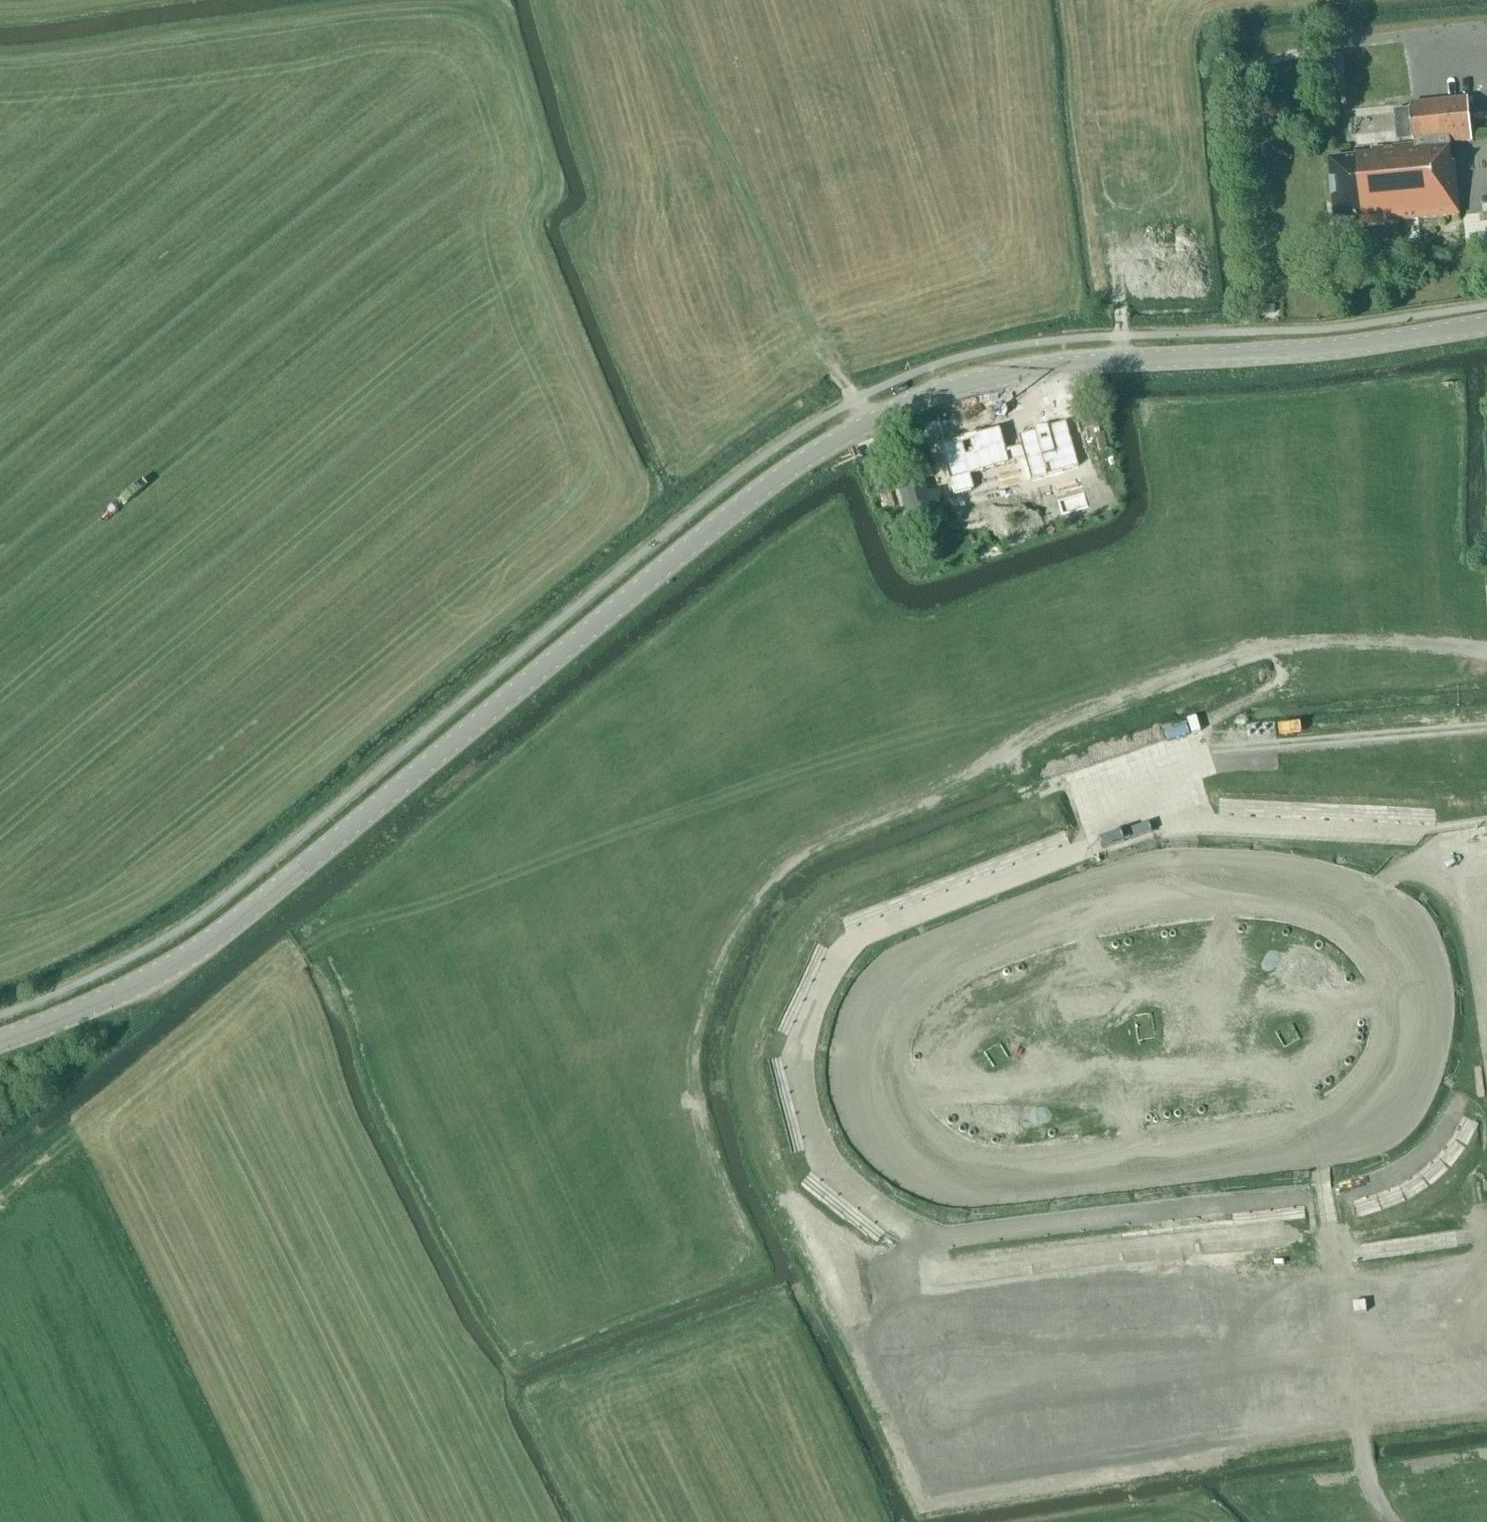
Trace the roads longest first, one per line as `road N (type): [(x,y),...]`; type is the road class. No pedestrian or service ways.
road 1 (tertiary): [(0,1043),(163,972),(235,923),(660,572),(830,446),(923,399),(1087,363),(1376,343),(1486,325)]

